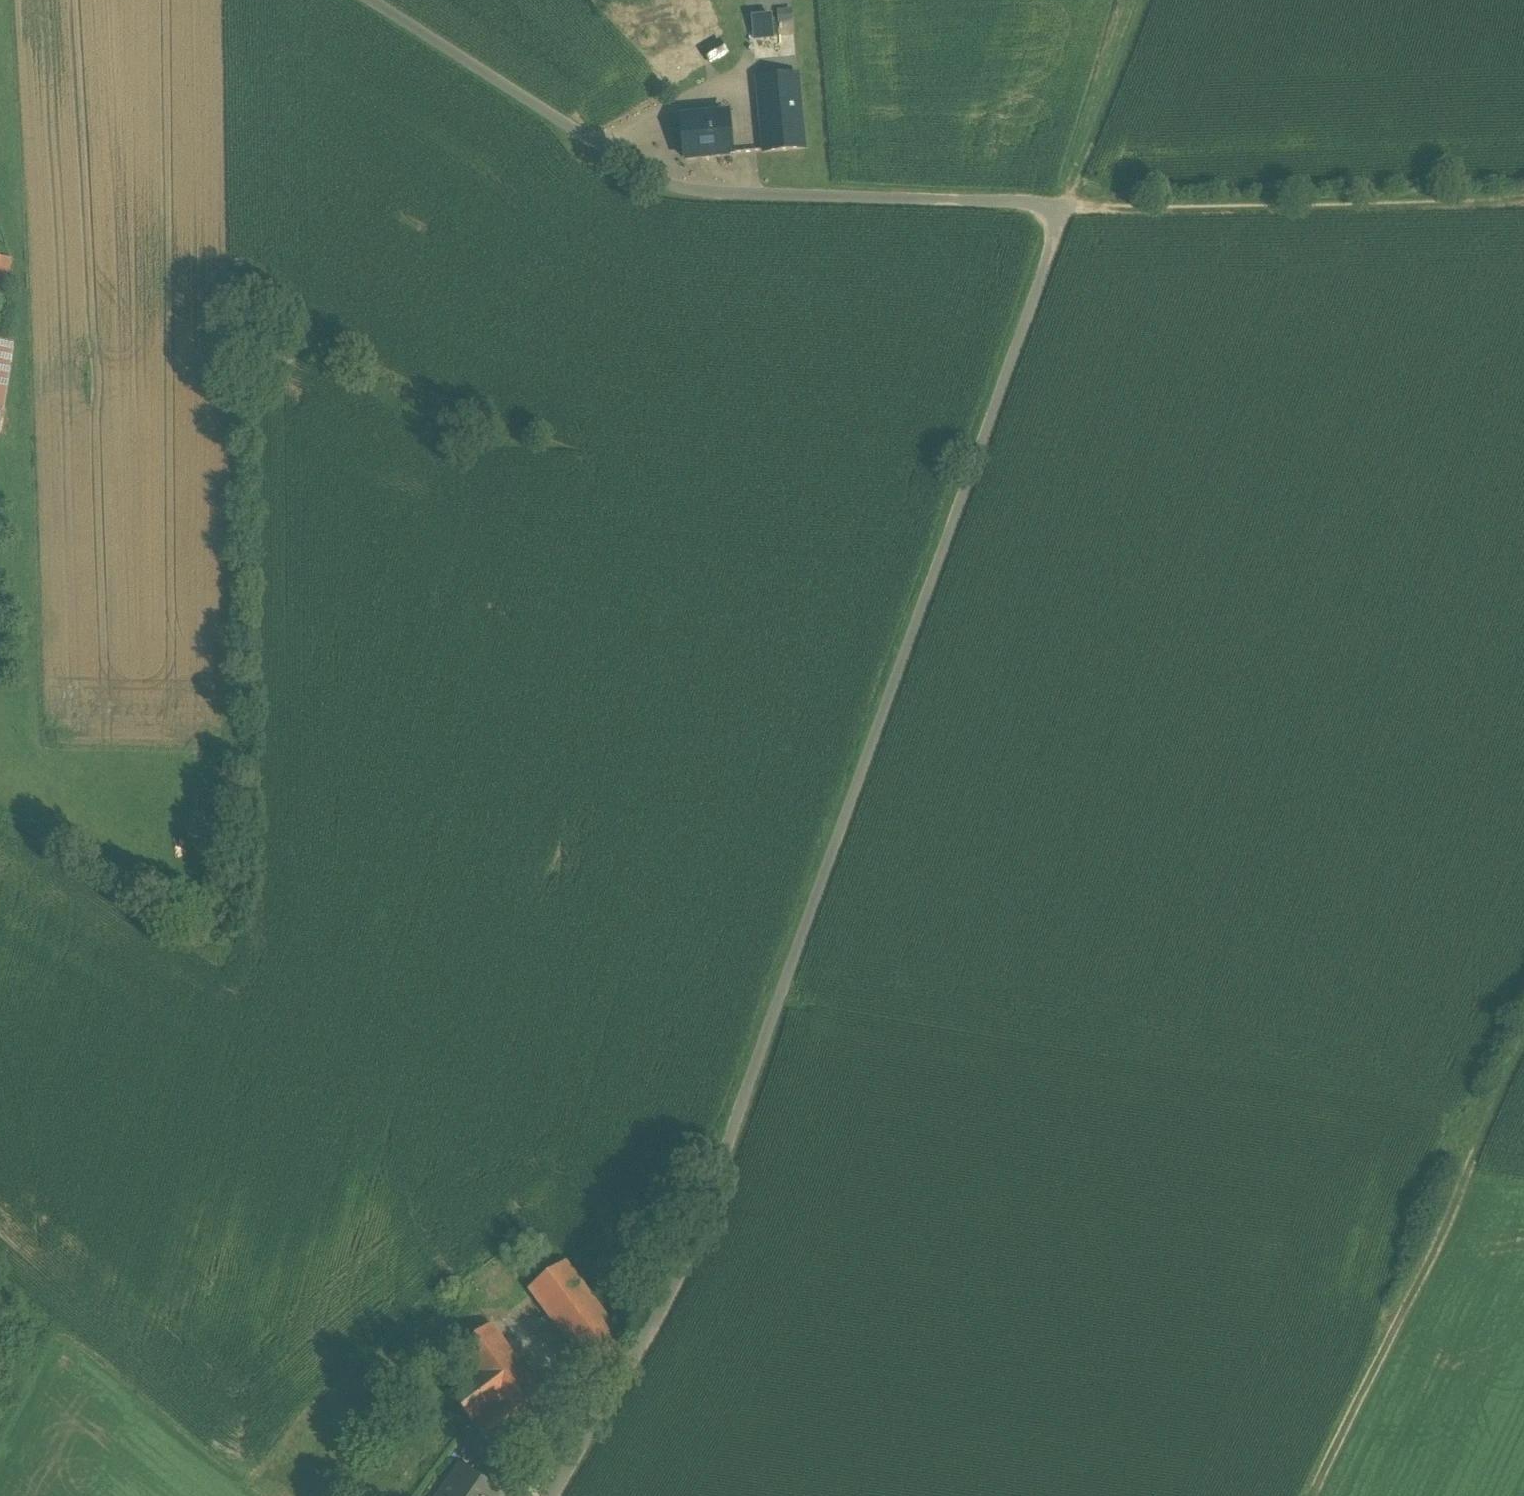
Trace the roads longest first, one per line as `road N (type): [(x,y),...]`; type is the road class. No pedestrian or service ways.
road 1 (unclassified): [(398,0),(637,156),(727,185),(1034,189),(1052,196),(1061,215),(648,1327),(550,1495)]
road 2 (track): [(1523,201),(1061,215)]

